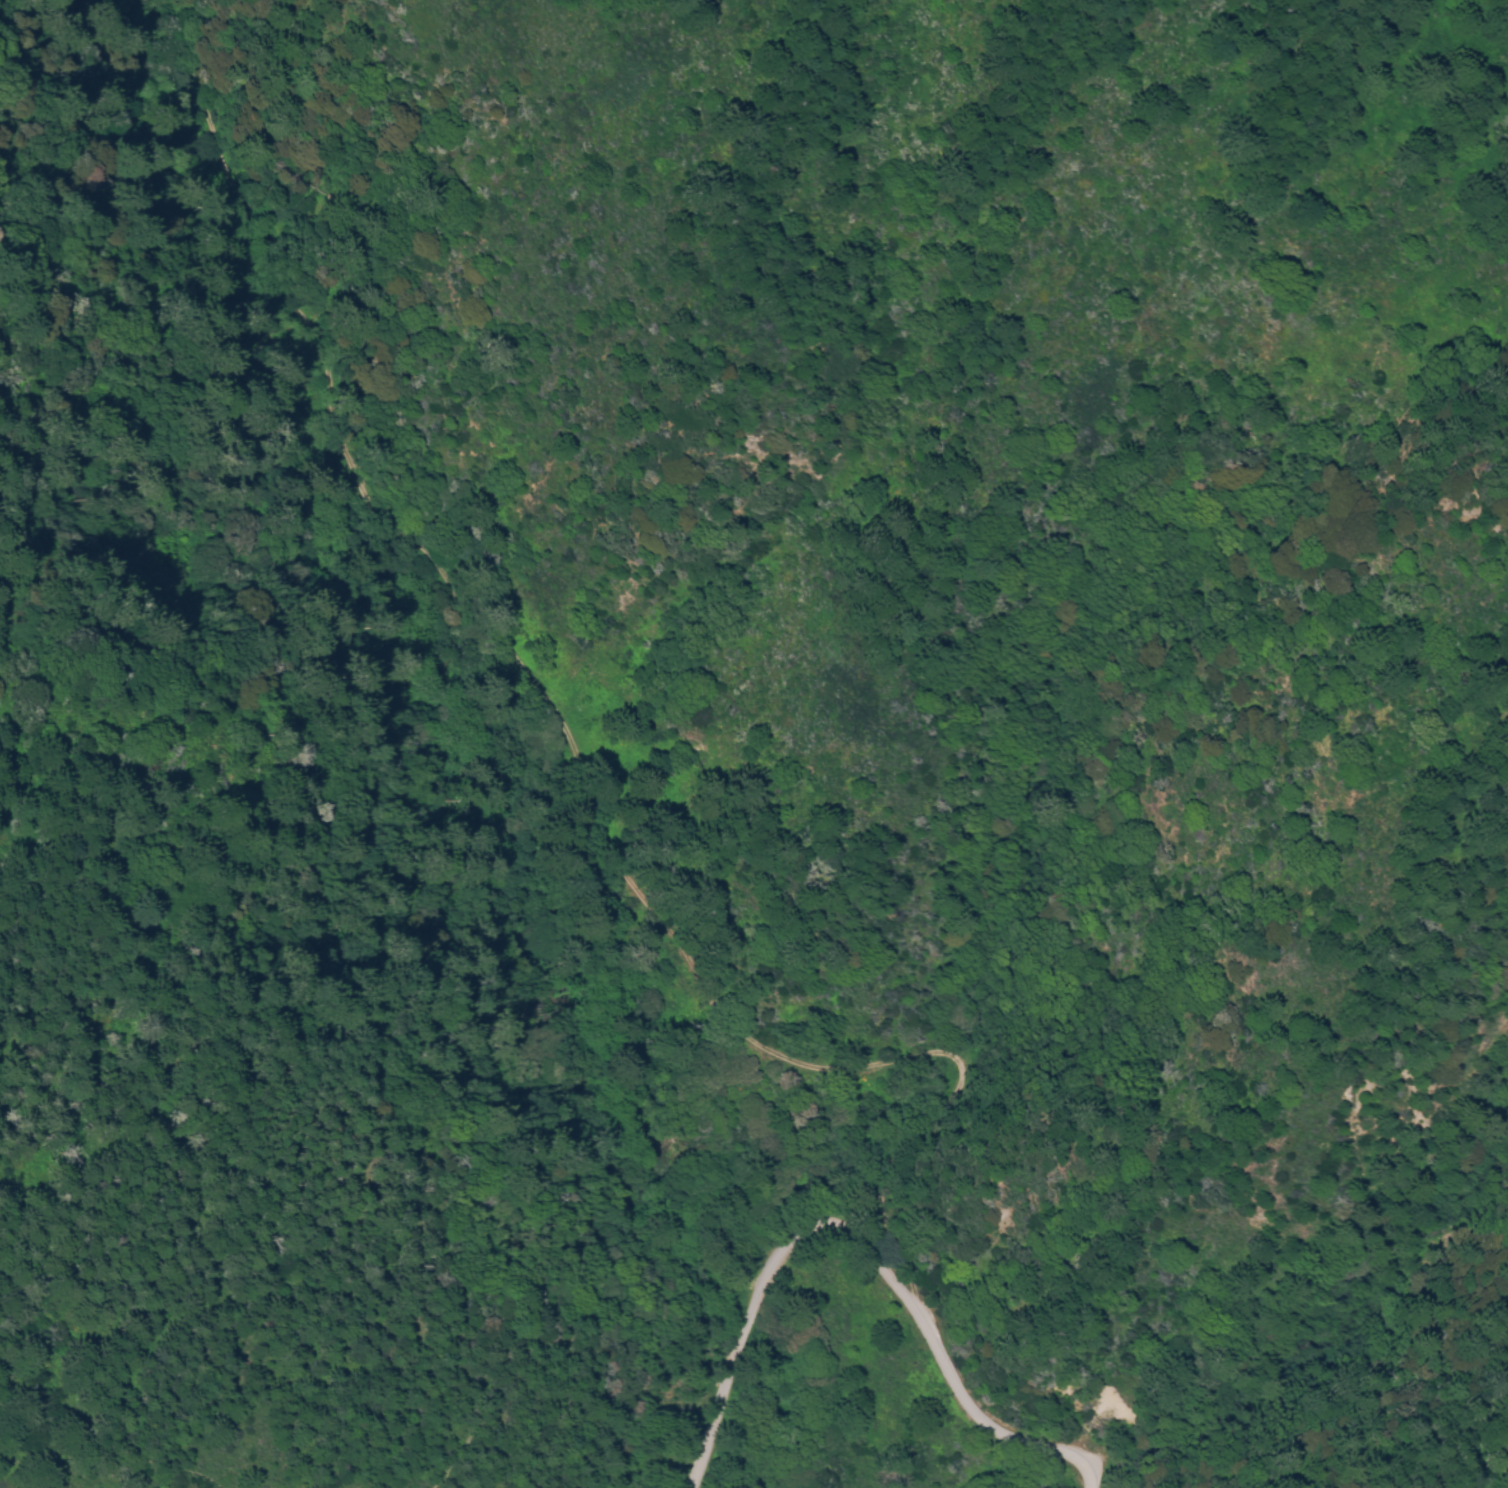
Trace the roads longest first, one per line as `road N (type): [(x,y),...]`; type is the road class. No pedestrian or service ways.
road 1 (residential): [(695,1487),(758,1297),(785,1251),(824,1229),(862,1235),(980,1414),(1024,1444),(1085,1461),(1093,1487)]

